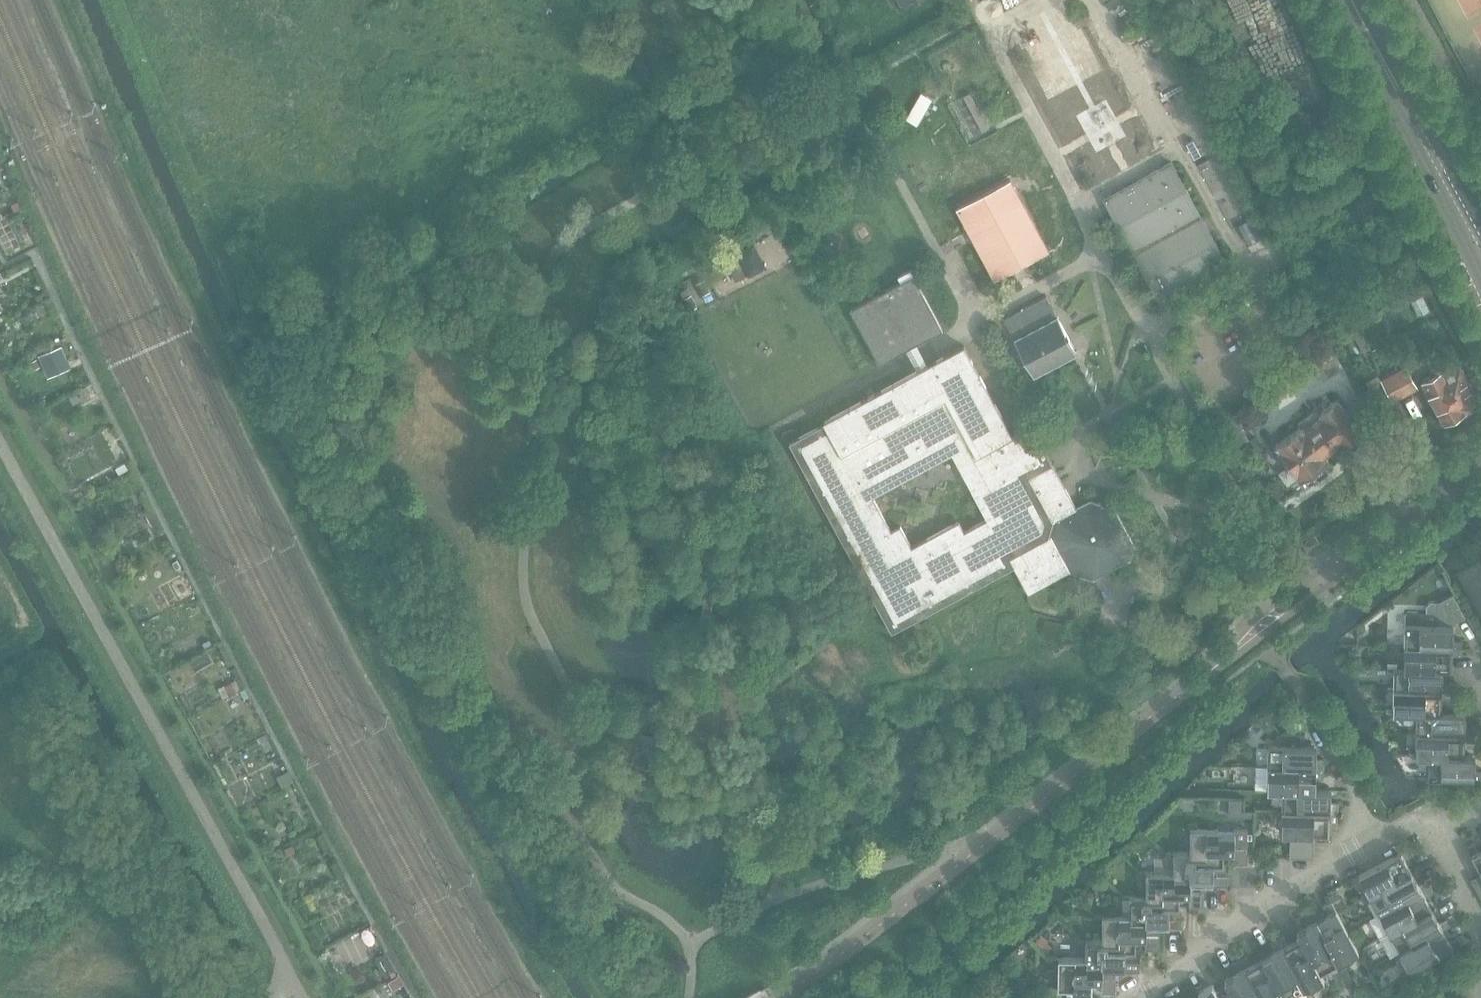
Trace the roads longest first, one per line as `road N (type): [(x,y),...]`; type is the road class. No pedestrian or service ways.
road 1 (residential): [(1155,997),(1373,830)]
road 2 (tertiary): [(1372,43),(1480,274)]
road 3 (tertiary): [(1480,219),(1413,95),(1372,43)]
road 4 (residential): [(1317,583),(1480,465)]
road 5 (residential): [(1373,830),(1291,677)]

